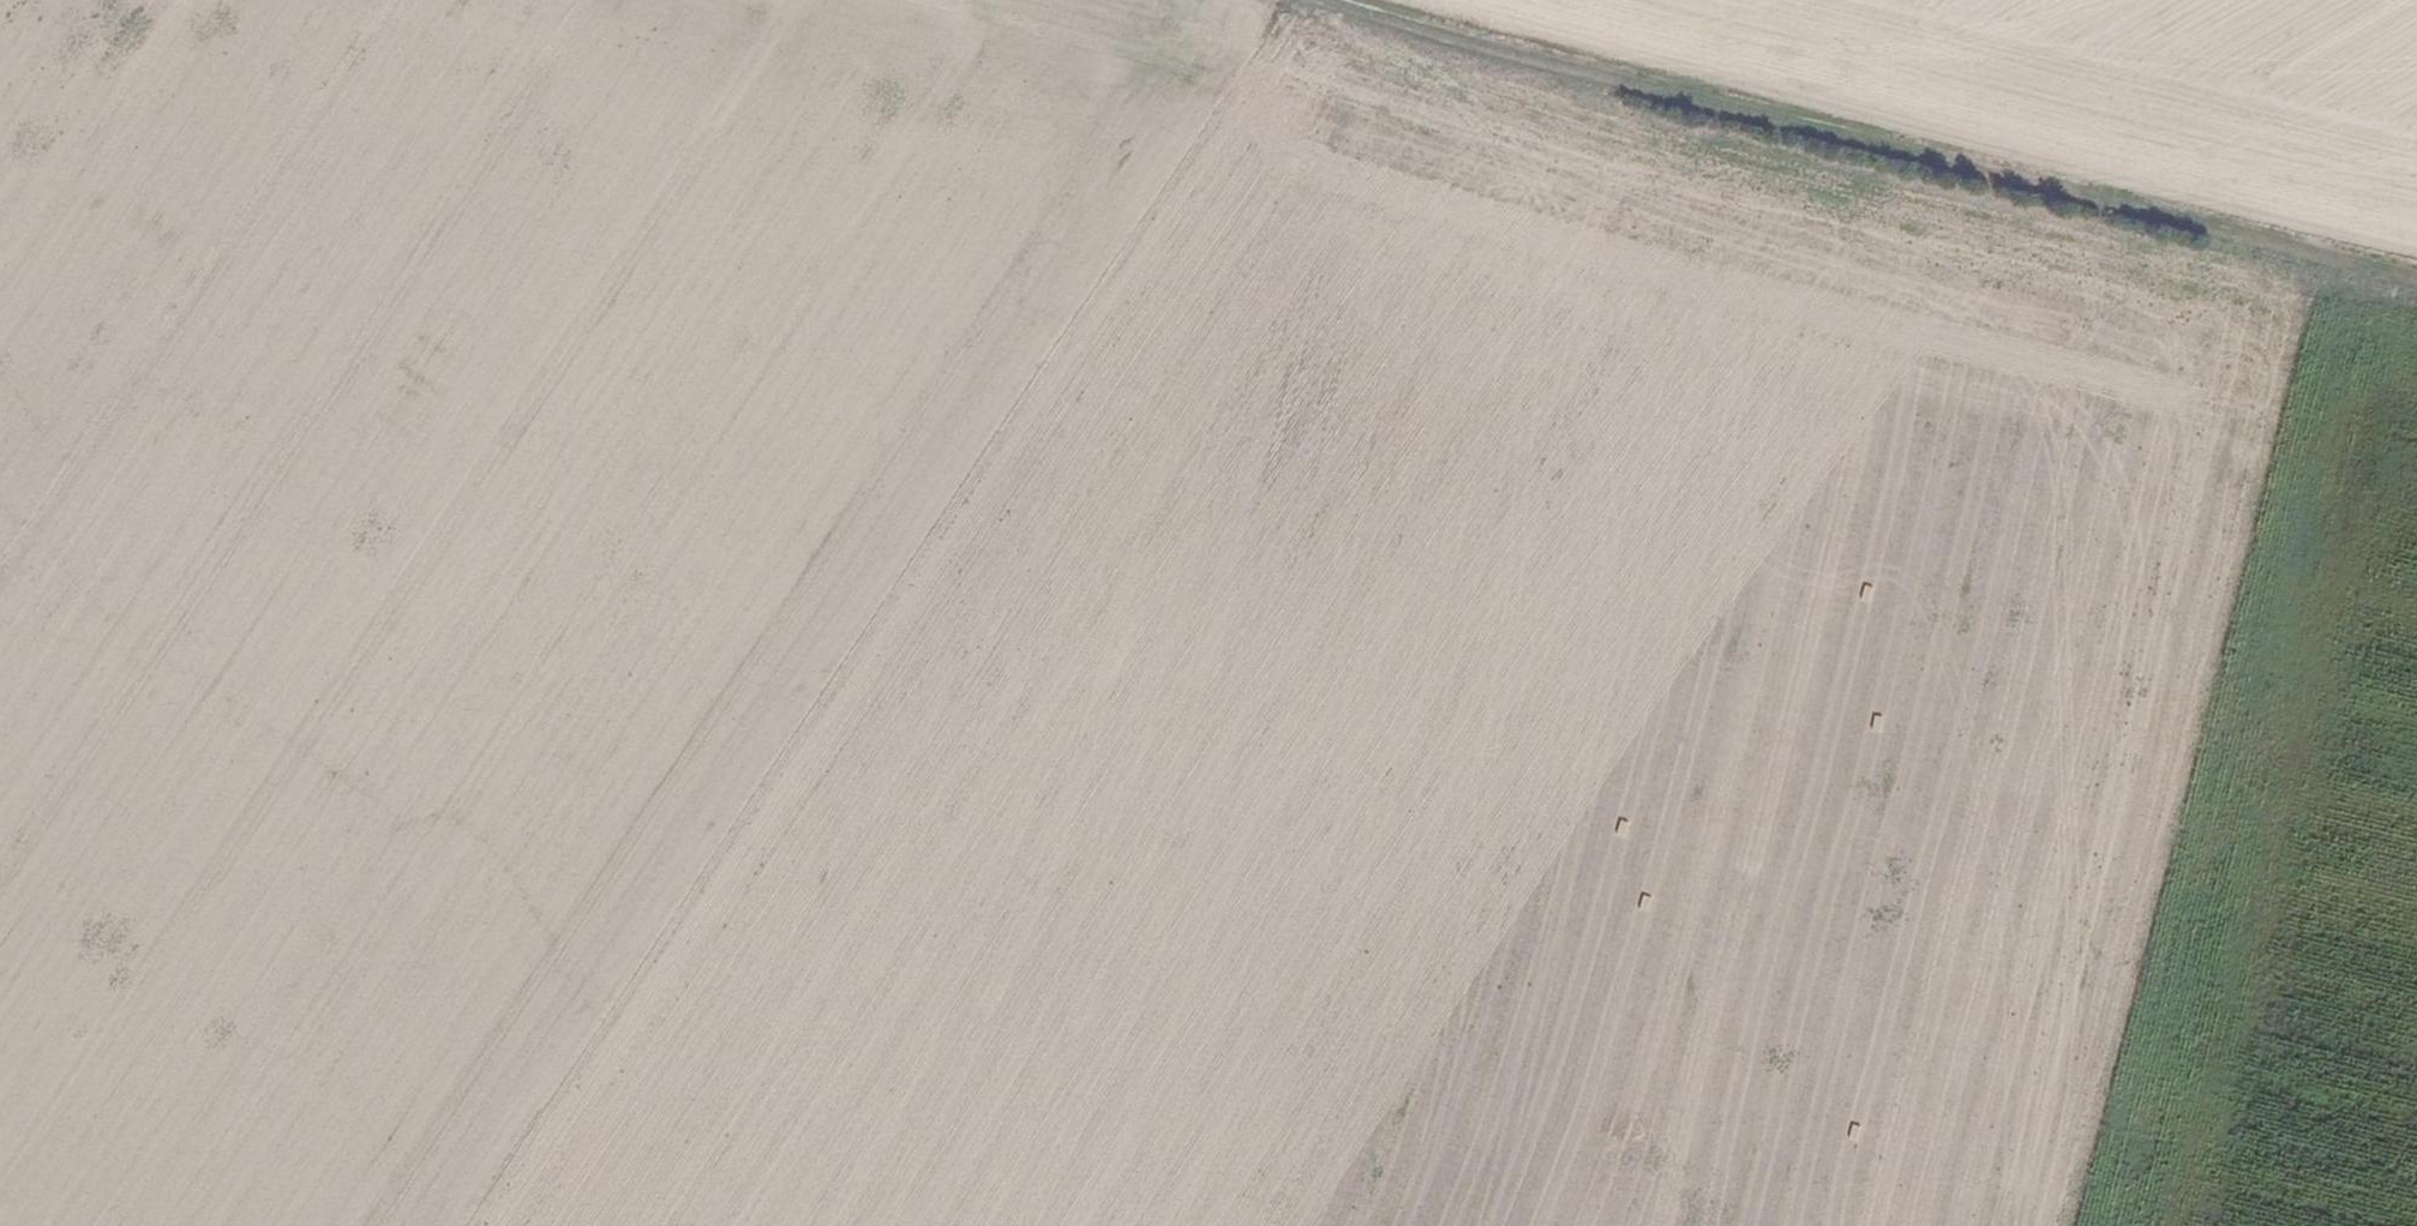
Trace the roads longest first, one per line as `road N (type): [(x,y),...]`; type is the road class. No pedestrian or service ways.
road 1 (track): [(2416,286),(1223,0)]

